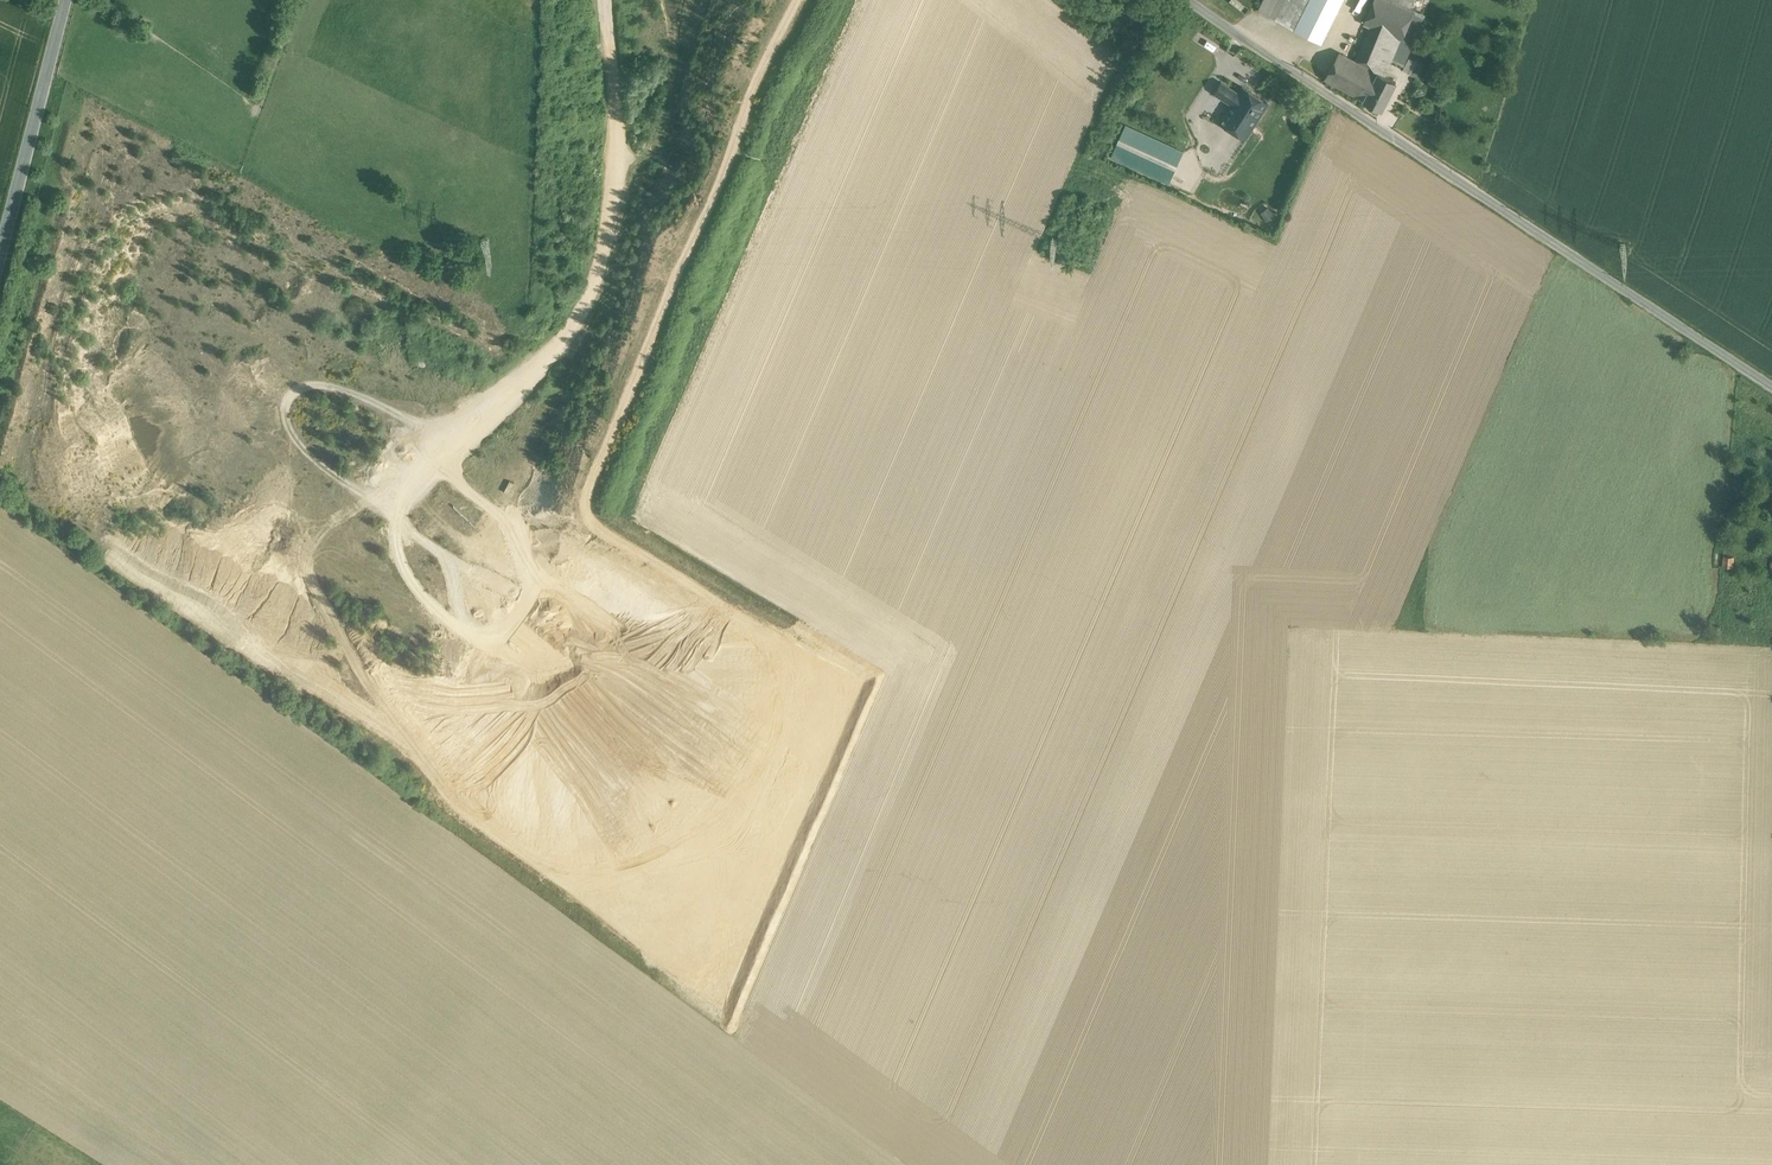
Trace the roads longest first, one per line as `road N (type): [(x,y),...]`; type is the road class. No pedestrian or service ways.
road 1 (residential): [(1191,0),(1771,388)]
road 2 (track): [(604,0),(617,168),(600,272),(574,327),(526,382),(407,501),(393,508),(379,501),(374,482),(428,460)]
road 3 (track): [(508,400),(453,431),(327,390),(298,396),(284,415),(290,437),(341,481),(374,482),(402,446),(398,425)]
road 4 (unclassified): [(0,264),(68,0)]

